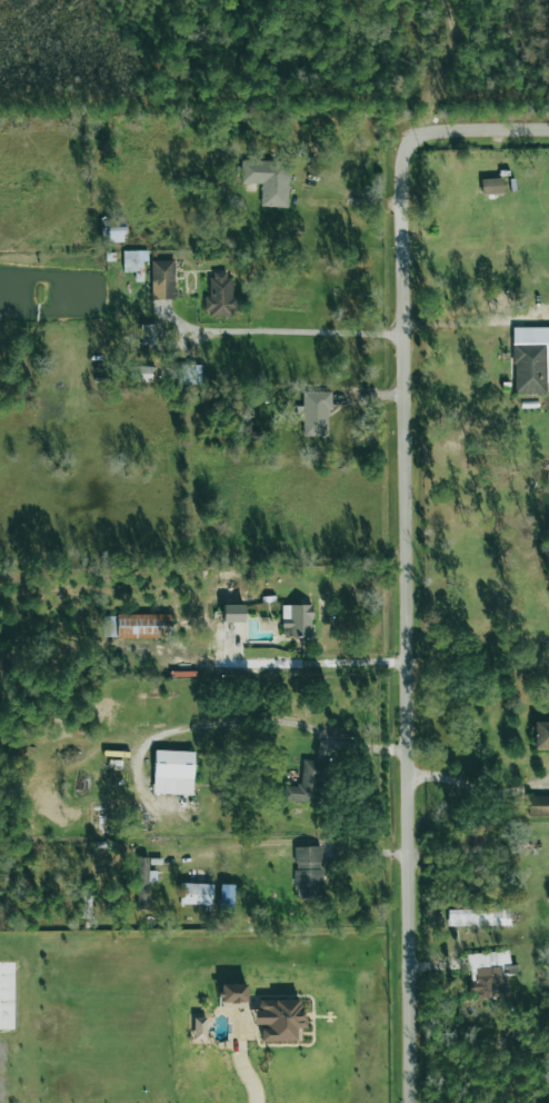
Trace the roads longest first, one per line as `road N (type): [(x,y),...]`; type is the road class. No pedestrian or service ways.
road 1 (residential): [(412,1102),(401,169),(413,139)]
road 2 (residential): [(413,139),(442,130),(548,129)]

